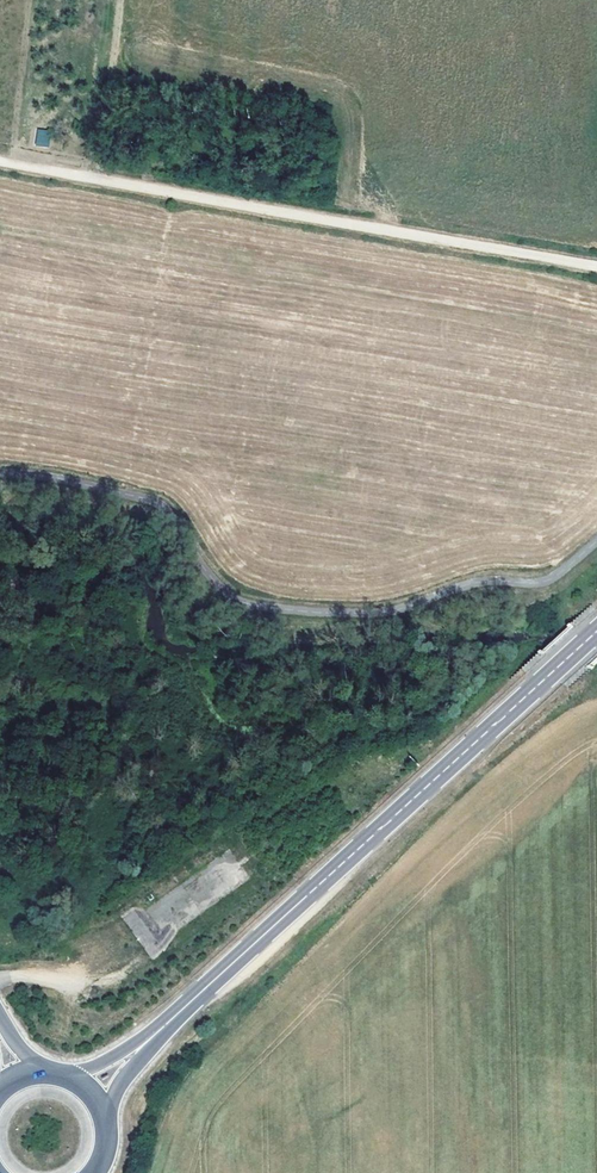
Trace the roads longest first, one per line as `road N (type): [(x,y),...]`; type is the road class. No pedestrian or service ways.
road 1 (track): [(0,165),(596,274)]
road 2 (primary): [(162,1034),(596,635)]

